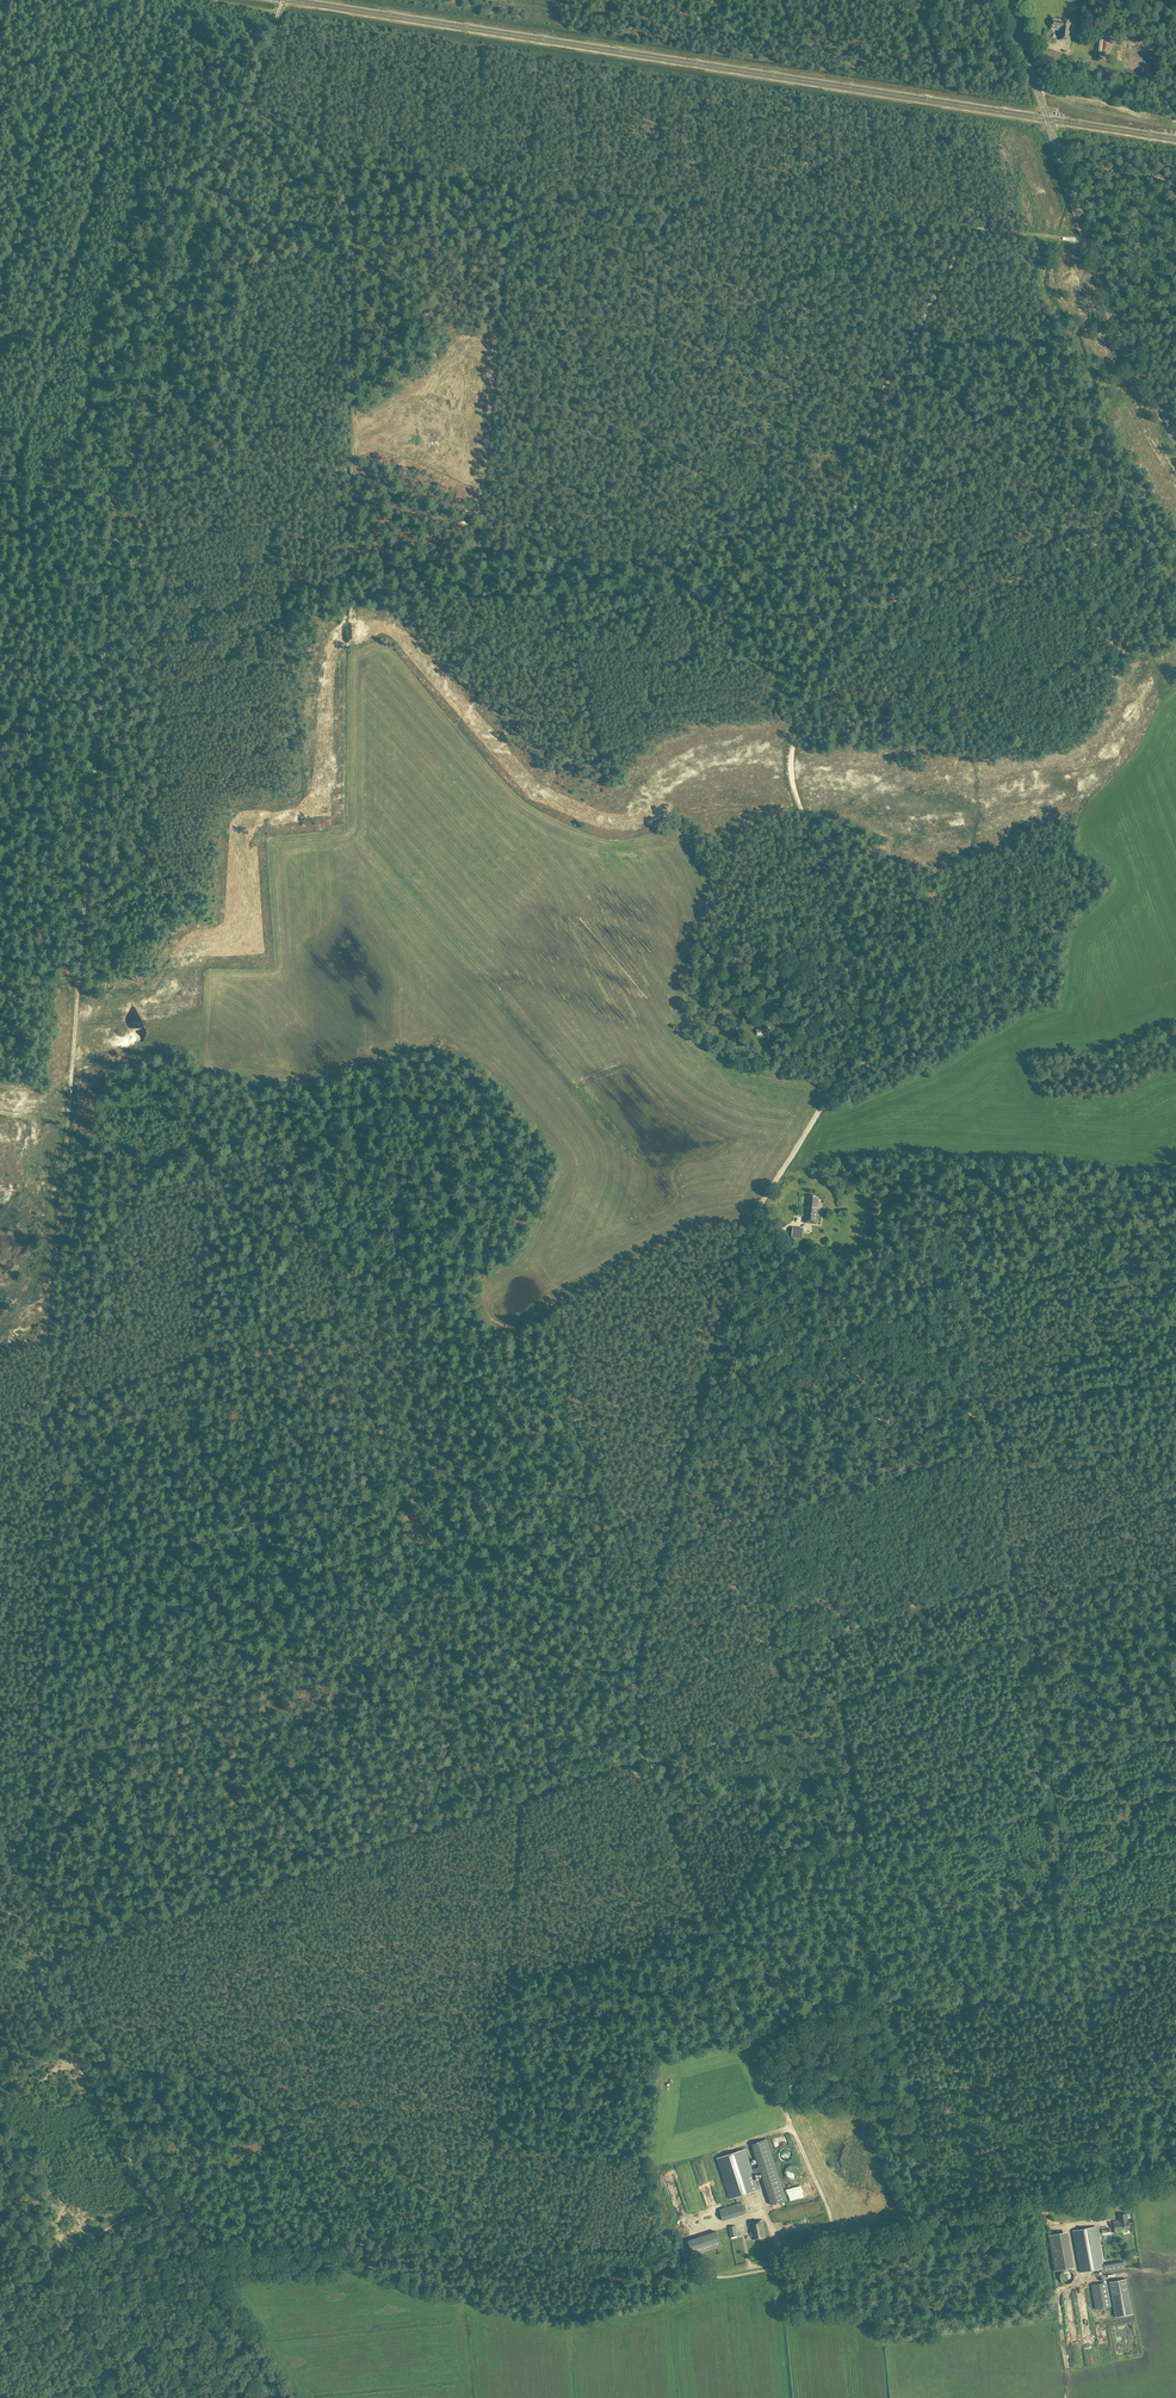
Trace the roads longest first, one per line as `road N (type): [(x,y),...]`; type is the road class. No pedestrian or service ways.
road 1 (track): [(7,1861),(31,1819),(59,1471),(45,1425),(111,545)]
road 2 (track): [(49,1591),(970,1291),(1065,1244),(1175,1218)]
road 3 (track): [(1175,1588),(54,1954)]
road 4 (track): [(111,545),(165,548),(245,524),(345,551),(436,544),(622,562),(995,467),(1092,420),(1111,401),(1126,348),(1175,345)]
road 5 (track): [(252,101),(350,173),(1088,241)]
road 6 (track): [(971,228),(870,412),(841,576),(790,752),(792,783),(863,980),(864,1026)]
road 7 (track): [(649,1759),(637,1682),(735,1265),(864,1026)]
road 8 (track): [(835,1701),(937,2228)]
road 9 (track): [(649,1759),(837,2248)]
road 10 (track): [(115,497),(134,470),(136,440),(279,12)]
road 11 (track): [(149,0),(18,484)]
road 12 (tertiary): [(1175,438),(1115,323),(1010,0)]
road 13 (track): [(227,2301),(135,2168),(0,1893)]
road 14 (track): [(749,2260),(755,2266),(1175,2178)]
road 15 (track): [(476,549),(514,186)]
road 16 (track): [(206,2243),(54,1954)]
road 17 (track): [(1076,1927),(1024,1637)]
road 18 (track): [(1076,1927),(1115,2190)]
road 19 (track): [(26,2297),(122,2269),(151,2267),(173,2284),(210,2276)]
road 20 (track): [(6,2292),(155,2201)]
road 21 (track): [(128,2397),(108,2376),(94,2332),(27,2297)]

